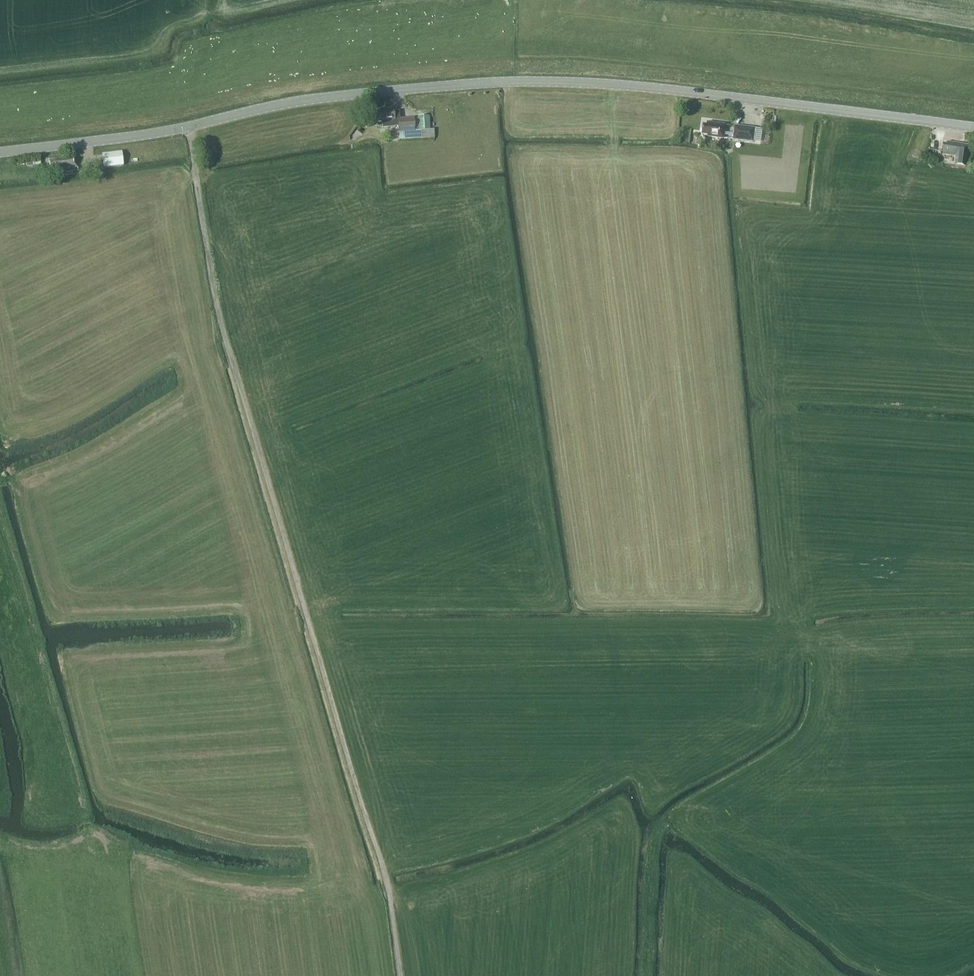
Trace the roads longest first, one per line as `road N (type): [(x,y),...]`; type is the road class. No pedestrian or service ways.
road 1 (tertiary): [(973,127),(664,89),(523,81),(311,99),(163,131),(0,152)]
road 2 (track): [(188,127),(221,327),(385,877),(400,975)]
road 3 (track): [(647,975),(653,852),(669,817)]

